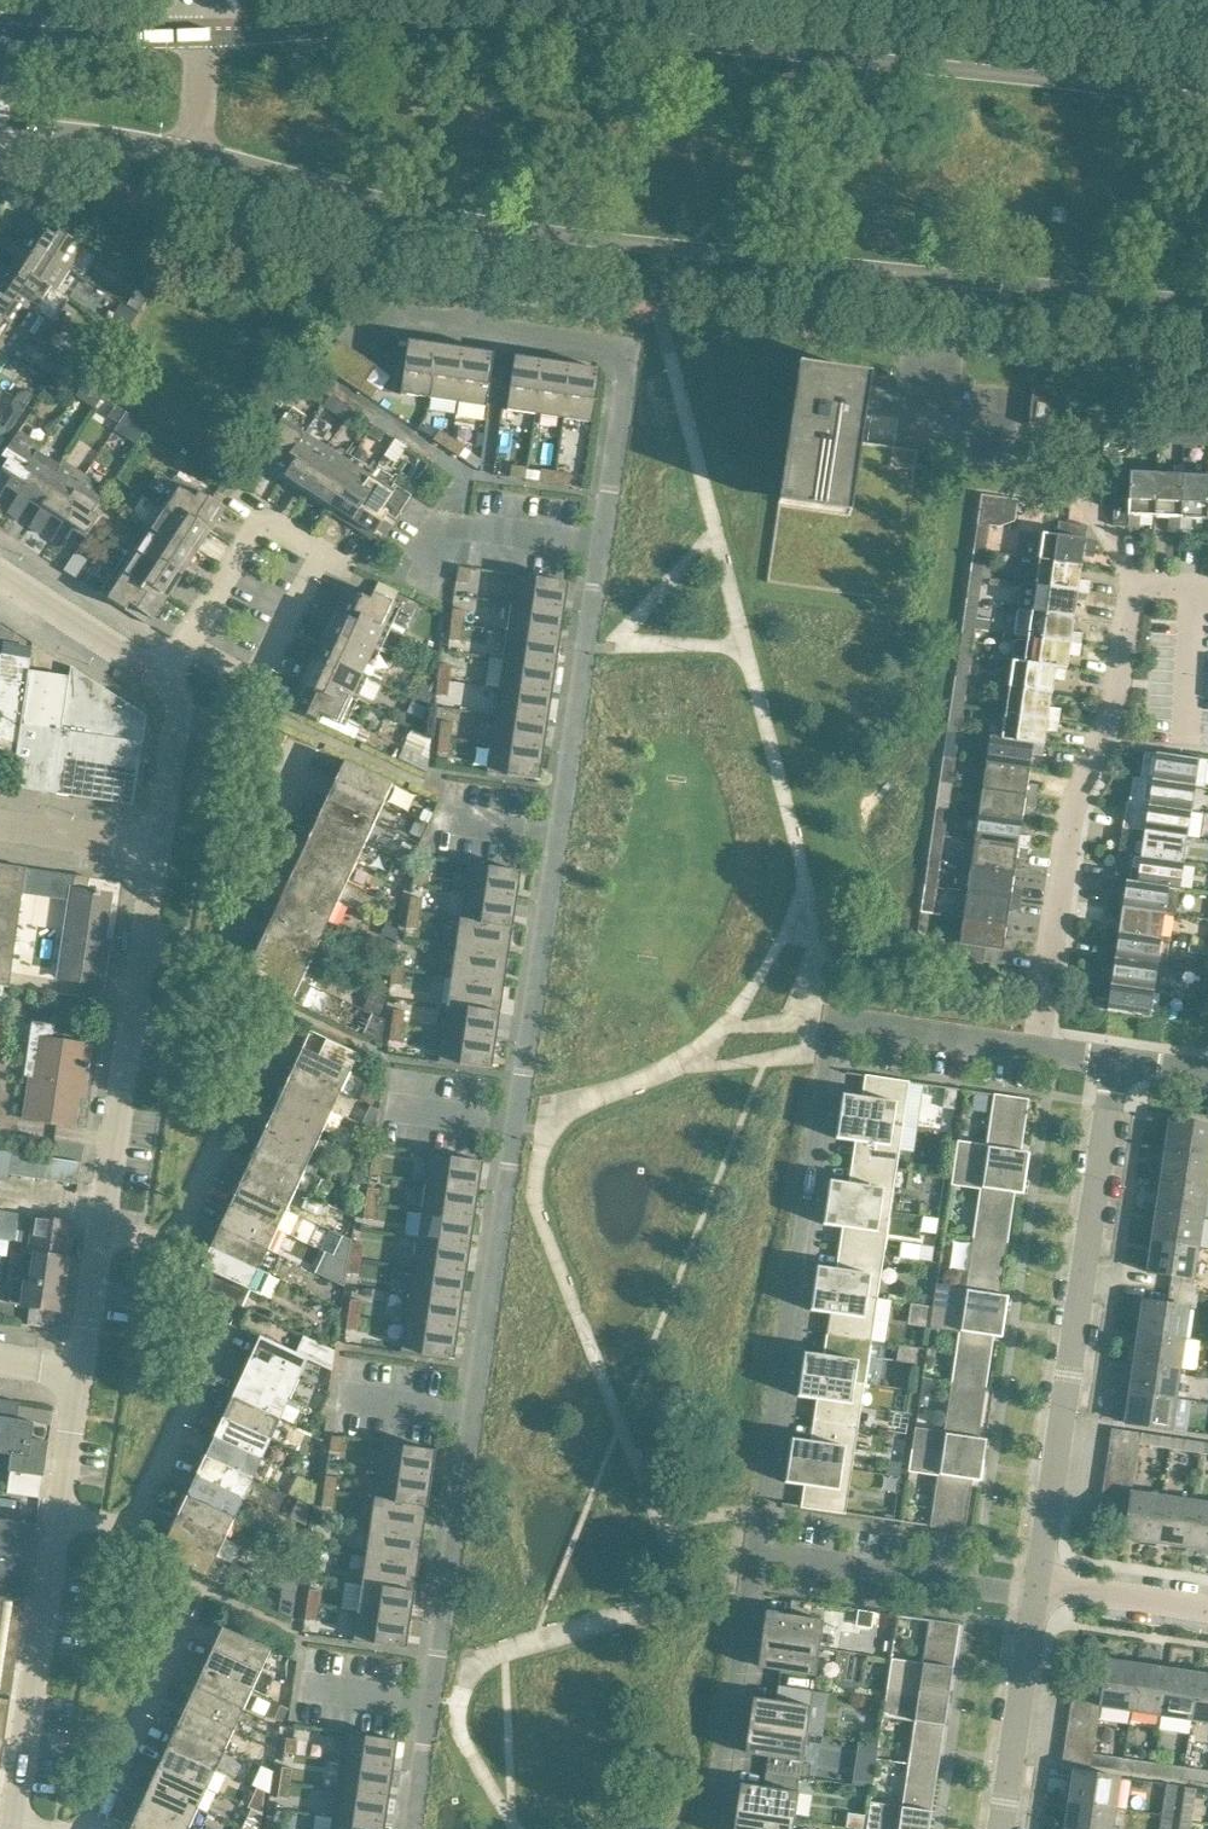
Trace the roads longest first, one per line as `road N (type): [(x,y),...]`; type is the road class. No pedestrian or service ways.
road 1 (residential): [(412,1828),(627,368),(613,344),(474,323)]
road 2 (tertiary): [(1075,78),(607,26),(415,19),(205,37)]
road 3 (residential): [(1038,1047),(835,1019),(757,1556)]
road 4 (tertiary): [(487,222),(1207,303)]
road 5 (residential): [(1038,1586),(1117,1060)]
road 6 (residential): [(1038,1047),(1072,814),(1106,740),(1132,588)]
road 7 (residential): [(189,641),(260,521),(323,555),(256,678)]
road 8 (residential): [(13,1826),(59,1520)]
road 9 (tertiary): [(189,154),(487,222)]
road 10 (unclassified): [(102,1234),(167,1241),(177,1234),(269,1034)]
road 11 (unclassified): [(146,942),(197,954),(231,933),(317,748)]
road 12 (residential): [(102,1234),(146,942)]
road 13 (unclassified): [(59,1520),(123,1525),(136,1515),(226,1321)]
road 14 (residential): [(757,1556),(1036,1596)]
road 15 (residential): [(757,1556),(717,1828)]
road 16 (unclassified): [(79,1828),(108,1799),(193,1615)]
road 17 (residential): [(1000,1828),(1036,1596)]
road 18 (tertiary): [(205,37),(0,31)]
road 19 (tertiary): [(0,121),(189,154)]
road 20 (residential): [(157,675),(0,574)]
road 21 (residential): [(161,846),(177,734),(176,699),(157,675)]
road 22 (residential): [(1207,1608),(1038,1586)]
road 23 (unclassified): [(0,827),(161,846)]
road 24 (residential): [(59,1520),(81,1373)]
road 25 (residential): [(81,1373),(102,1234)]
road 26 (residential): [(474,323),(388,313),(360,356)]
road 27 (tertiary): [(1207,99),(1075,78)]

